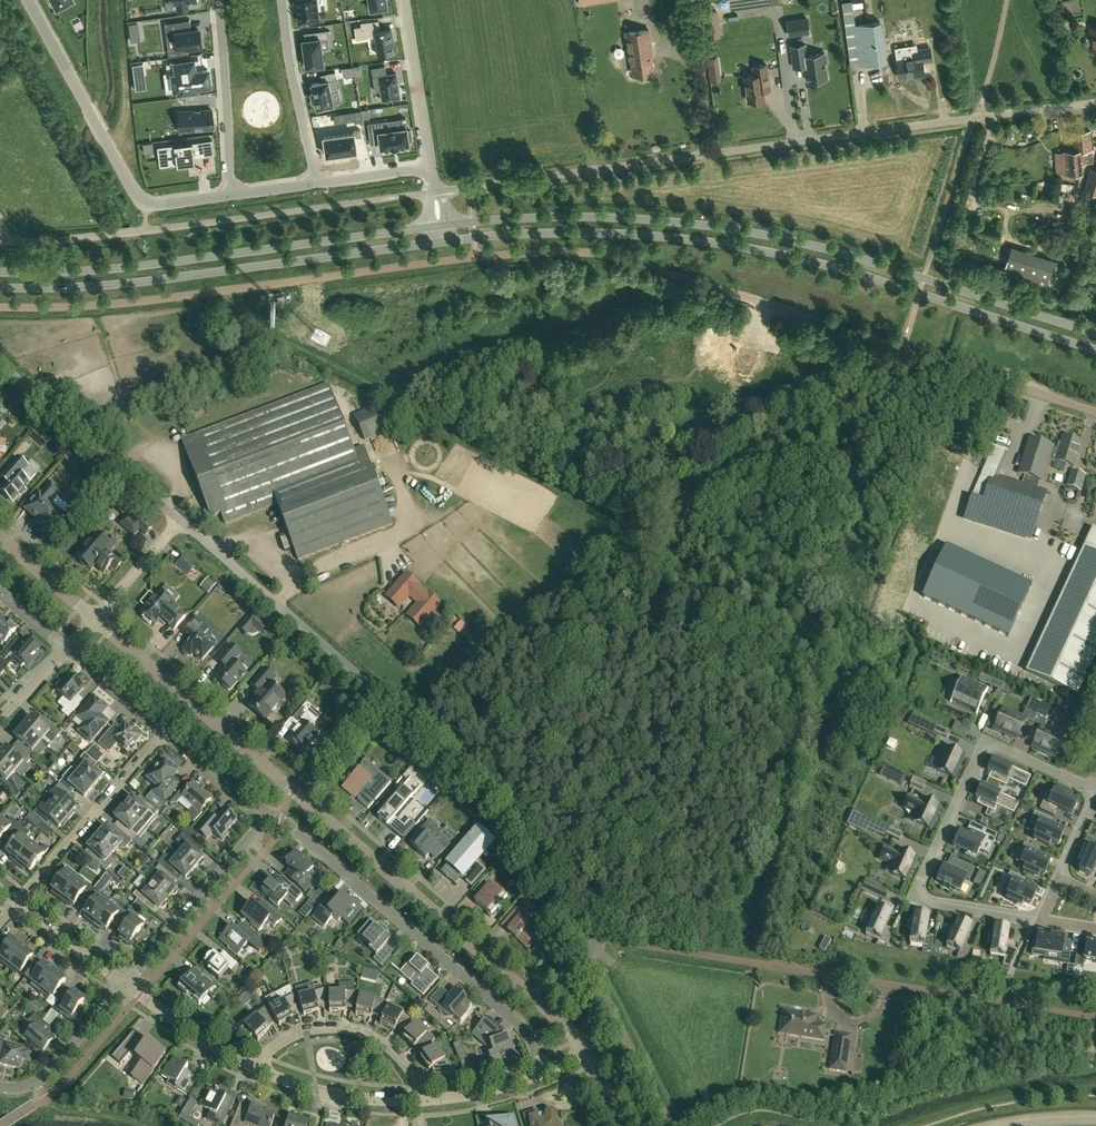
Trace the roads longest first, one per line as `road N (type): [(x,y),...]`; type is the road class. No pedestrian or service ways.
road 1 (unclassified): [(0,308),(592,253),(1095,412)]
road 2 (residential): [(1095,1017),(574,941),(503,810),(179,520)]
road 3 (tertiary): [(1095,333),(759,234),(600,218),(439,226)]
road 4 (tertiary): [(441,243),(567,234),(704,241),(855,274),(1095,350)]
road 5 (residential): [(584,1050),(552,1013),(95,619)]
road 6 (unclassified): [(435,192),(977,118)]
road 7 (tertiary): [(0,288),(119,285),(441,243)]
road 8 (tertiary): [(439,226),(140,266),(0,271)]
road 9 (unclassified): [(3,242),(435,192)]
road 10 (residential): [(1095,790),(1000,747),(982,751),(918,894),(925,901),(1040,921)]
road 11 (residential): [(545,1073),(518,1022),(296,829),(264,816)]
road 12 (residential): [(31,0),(143,208),(235,195)]
road 13 (residential): [(179,520),(0,360)]
road 14 (residential): [(17,904),(164,732)]
road 15 (residential): [(125,985),(264,816)]
road 16 (residential): [(258,1071),(297,1035),(352,1031),(406,1062),(417,1100)]
road 17 (residential): [(219,0),(235,195)]
road 18 (residential): [(316,183),(283,0)]
road 19 (residential): [(431,167),(403,0)]
road 20 (residential): [(0,1087),(43,1078),(125,985)]
road 21 (residential): [(417,1100),(364,1099),(258,1071)]
road 22 (residential): [(258,1071),(125,985)]
road 23 (residential): [(125,985),(17,904)]
road 24 (residential): [(417,1100),(545,1073)]
road 25 (residential): [(264,816),(164,732)]
road 26 (residential): [(95,619),(179,520)]
road 27 (residential): [(164,732),(67,648)]
road 28 (residential): [(95,619),(0,537)]

